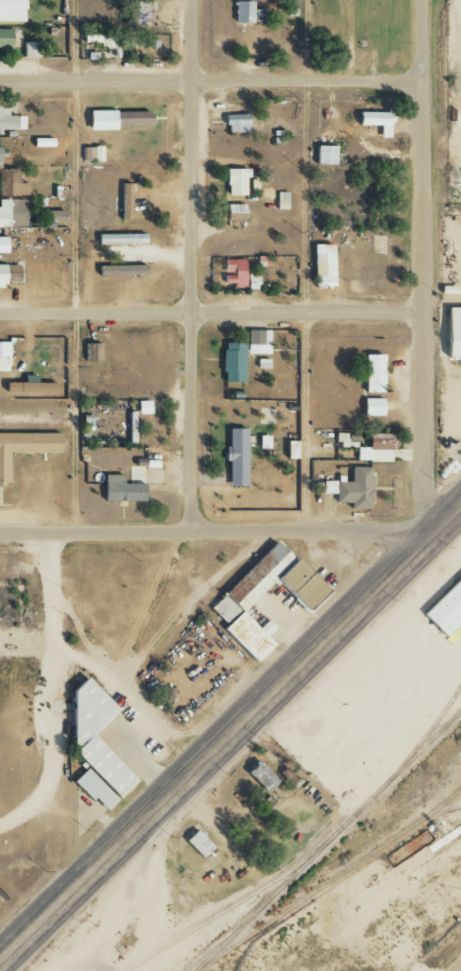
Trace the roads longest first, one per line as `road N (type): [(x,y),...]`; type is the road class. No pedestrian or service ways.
road 1 (trunk): [(0,958),(460,501)]
road 2 (residential): [(423,537),(422,0)]
road 3 (residential): [(191,531),(191,0)]
road 4 (residential): [(0,533),(423,537)]
road 5 (residential): [(423,313),(0,313)]
road 6 (residential): [(422,83),(0,82)]

